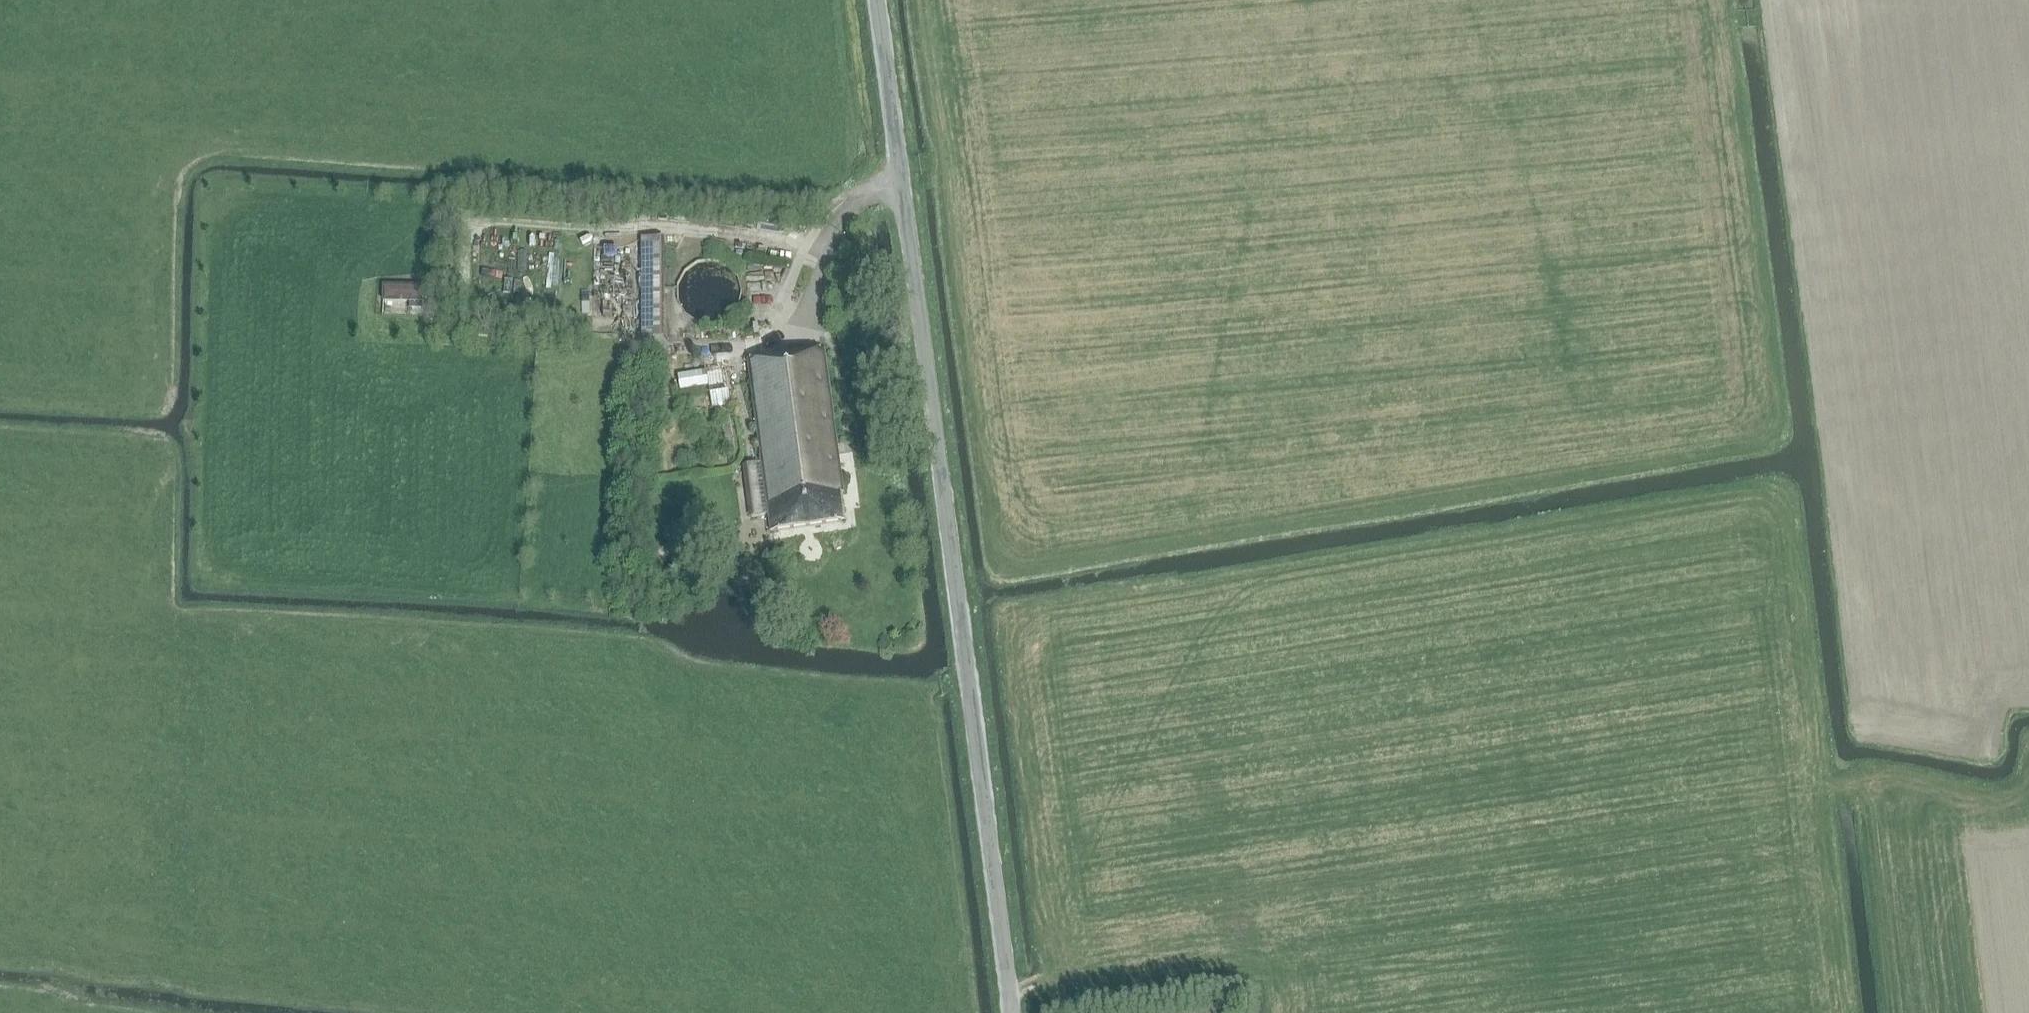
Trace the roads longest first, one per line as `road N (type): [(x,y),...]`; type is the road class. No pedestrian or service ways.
road 1 (tertiary): [(1013,1012),(877,0)]

